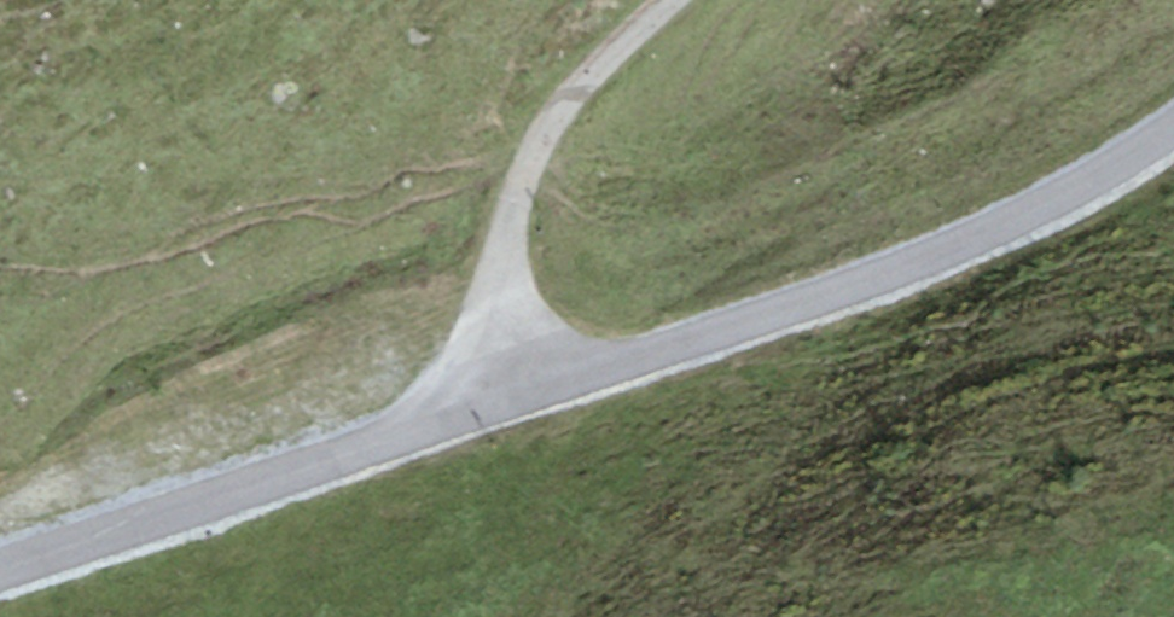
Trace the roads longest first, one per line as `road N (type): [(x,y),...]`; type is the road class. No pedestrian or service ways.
road 1 (unclassified): [(1173,130),(1124,170),(927,266),(514,391),(0,570)]
road 2 (track): [(514,391),(508,245),(577,95),(688,0)]

